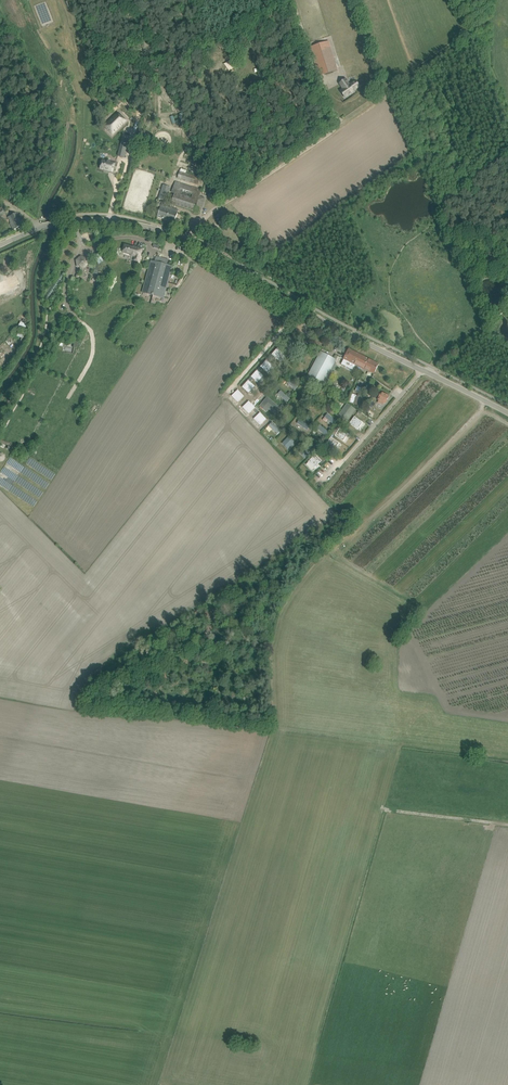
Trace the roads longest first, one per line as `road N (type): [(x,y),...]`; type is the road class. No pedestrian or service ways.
road 1 (unclassified): [(507,413),(165,232),(68,221),(0,244)]
road 2 (track): [(187,240),(219,207),(489,22)]

